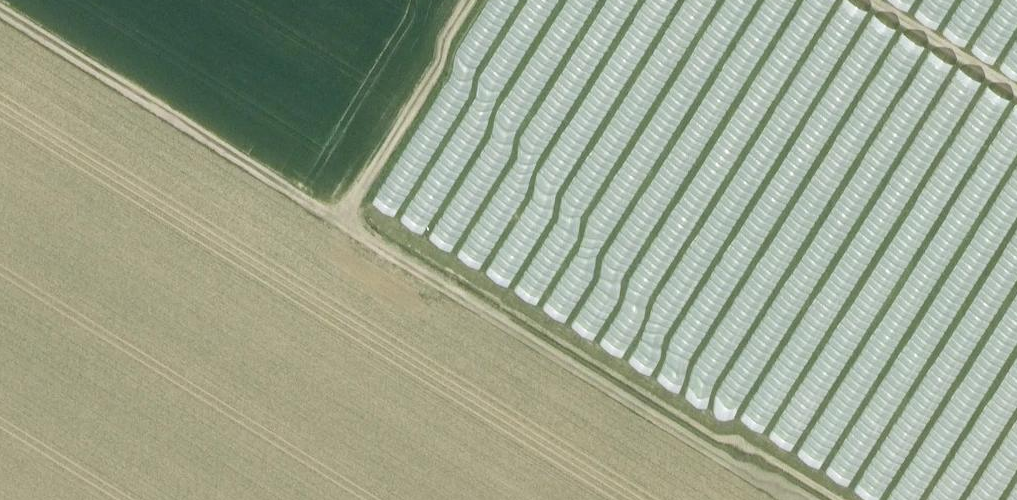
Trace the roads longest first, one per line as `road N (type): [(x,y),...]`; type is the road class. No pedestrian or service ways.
road 1 (track): [(0,15),(784,499)]
road 2 (track): [(341,225),(482,0)]

